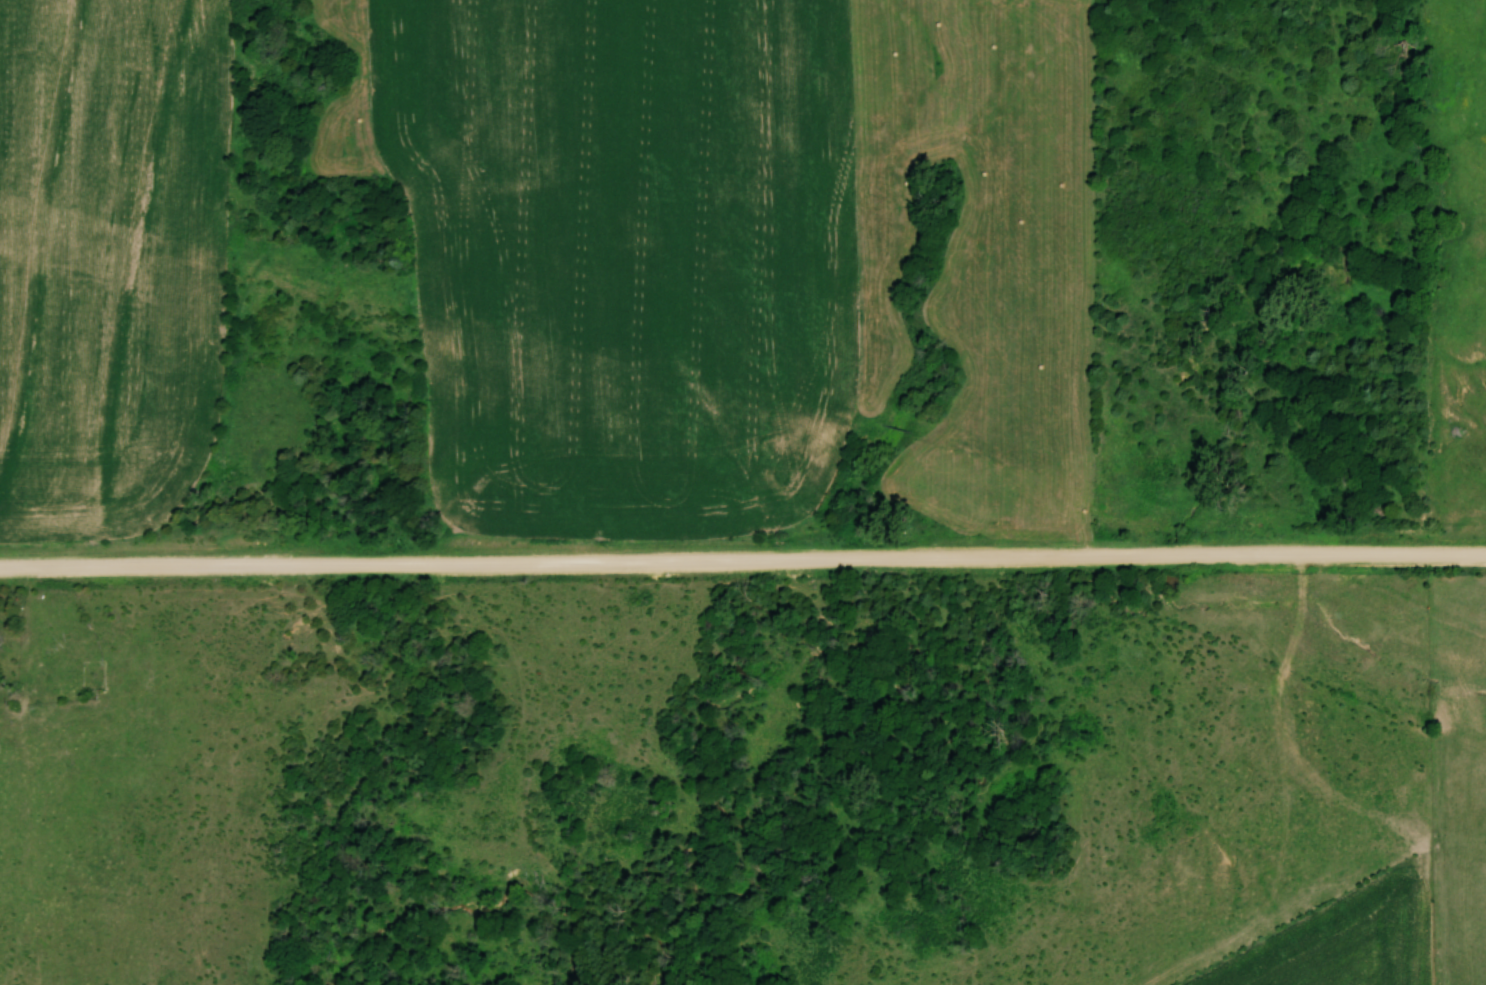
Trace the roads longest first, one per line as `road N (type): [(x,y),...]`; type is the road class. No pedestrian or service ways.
road 1 (residential): [(1485,554),(0,563)]
road 2 (track): [(1302,552),(1275,699),(1291,745),(1315,779),(1414,839)]

